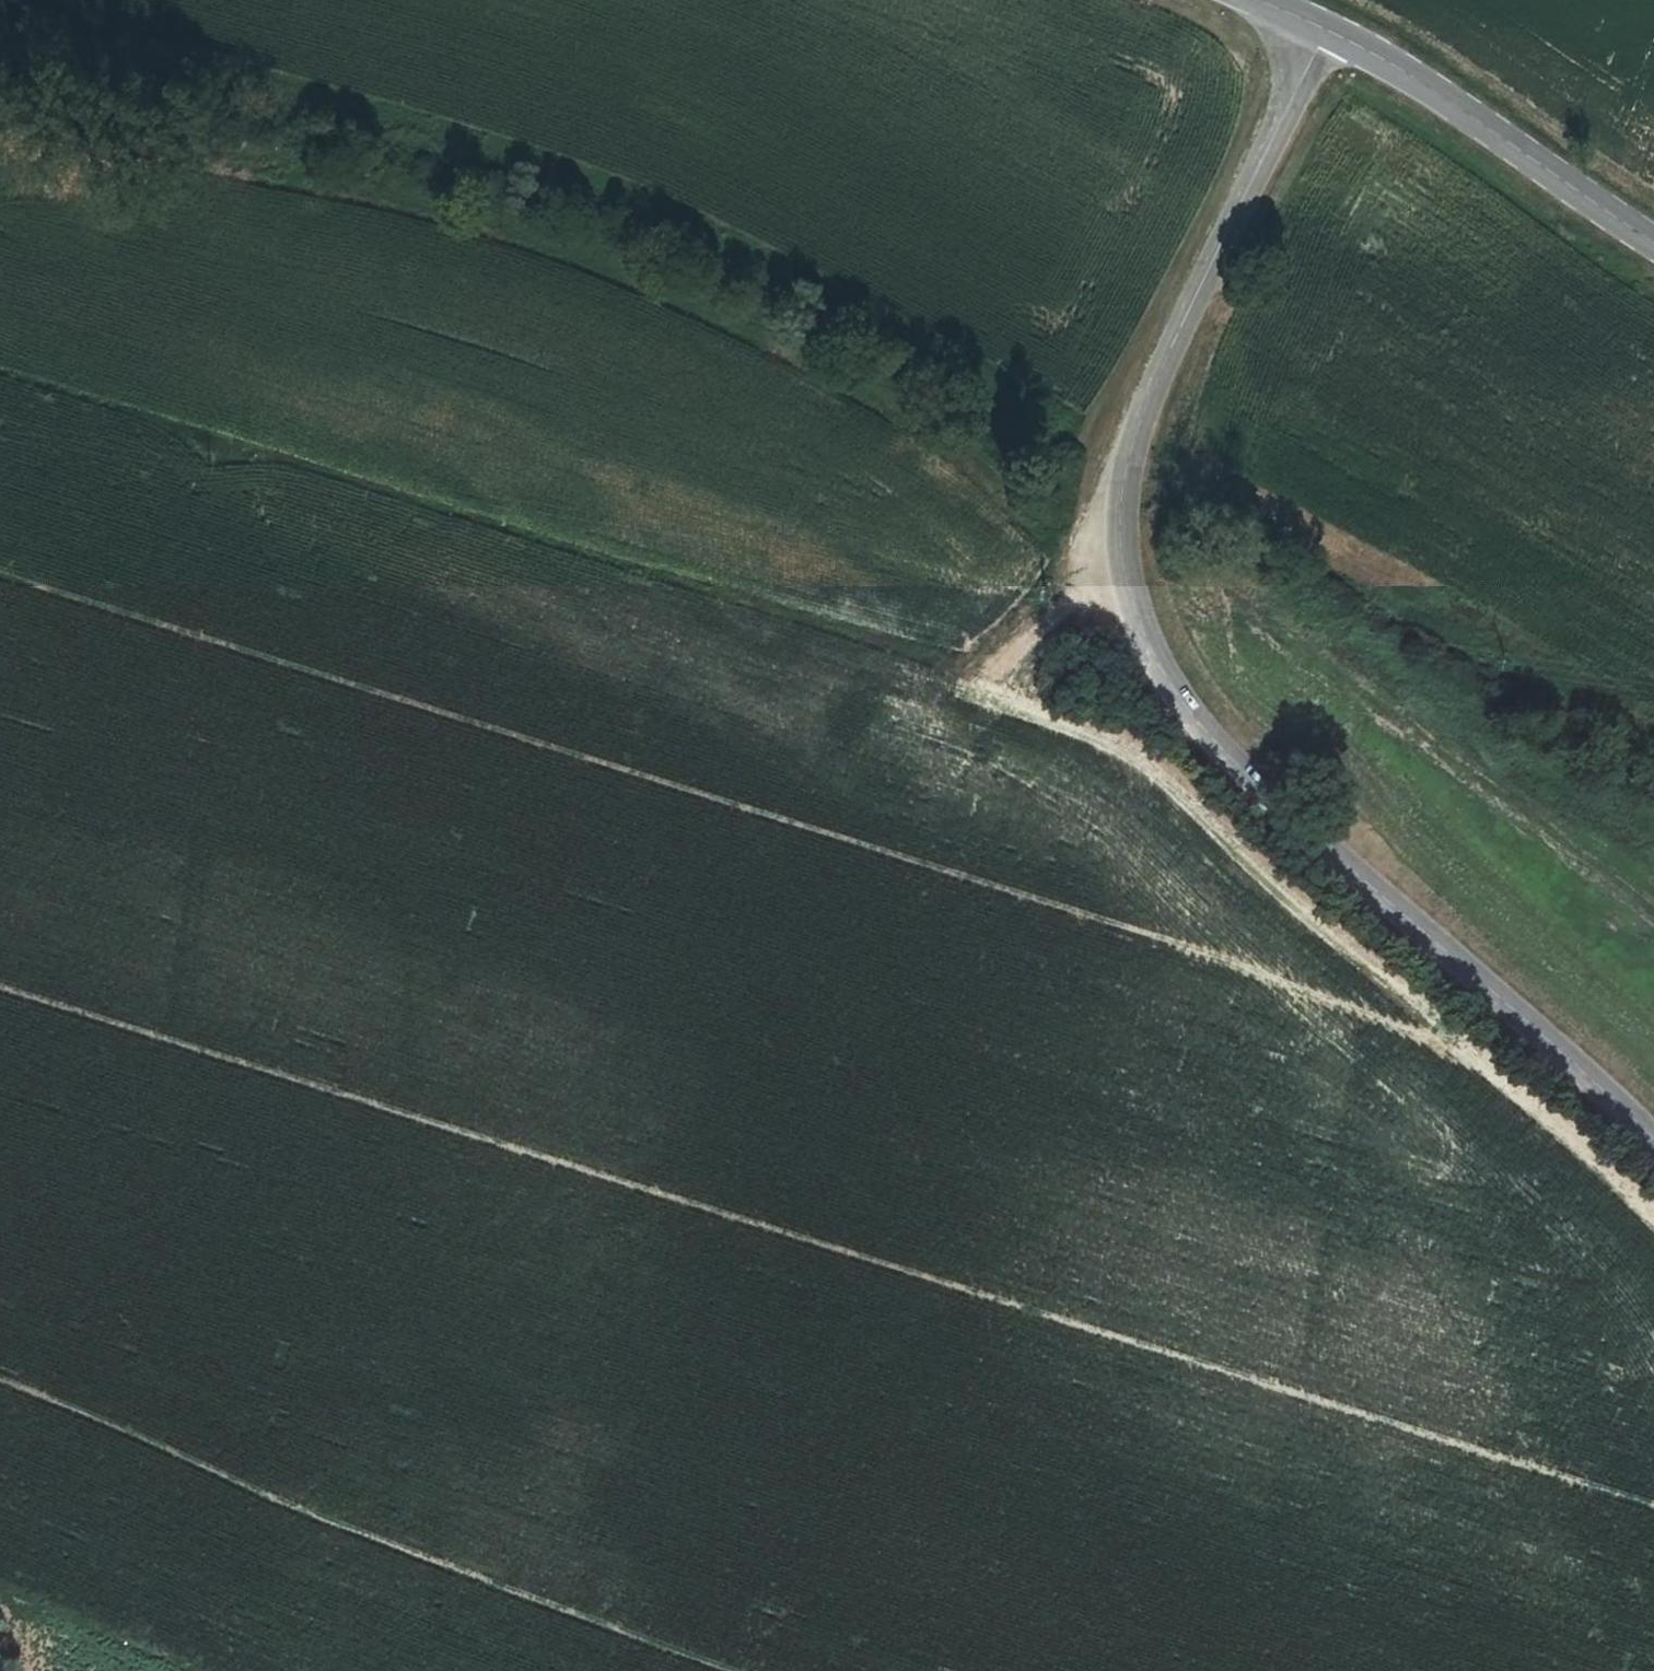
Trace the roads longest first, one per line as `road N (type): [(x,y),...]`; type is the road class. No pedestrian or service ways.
road 1 (unclassified): [(1653,1136),(1268,806),(1154,656),(1123,439),(1187,287),(1331,31)]
road 2 (secondary): [(1331,31),(1653,242)]

